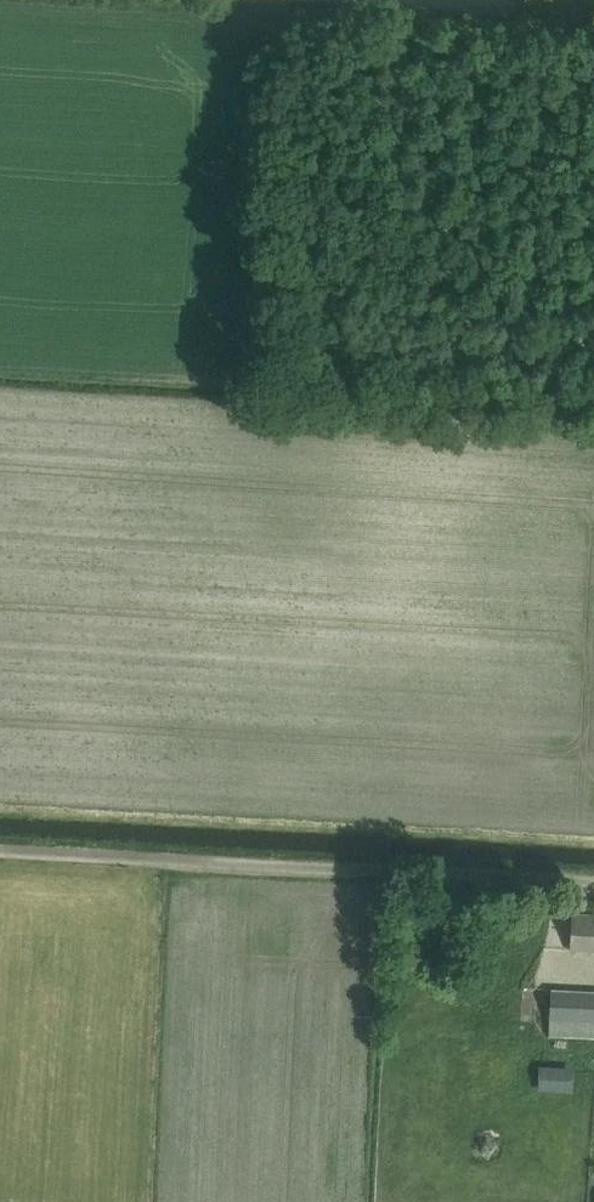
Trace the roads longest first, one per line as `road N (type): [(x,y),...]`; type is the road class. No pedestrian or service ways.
road 1 (track): [(593,41),(285,20)]

